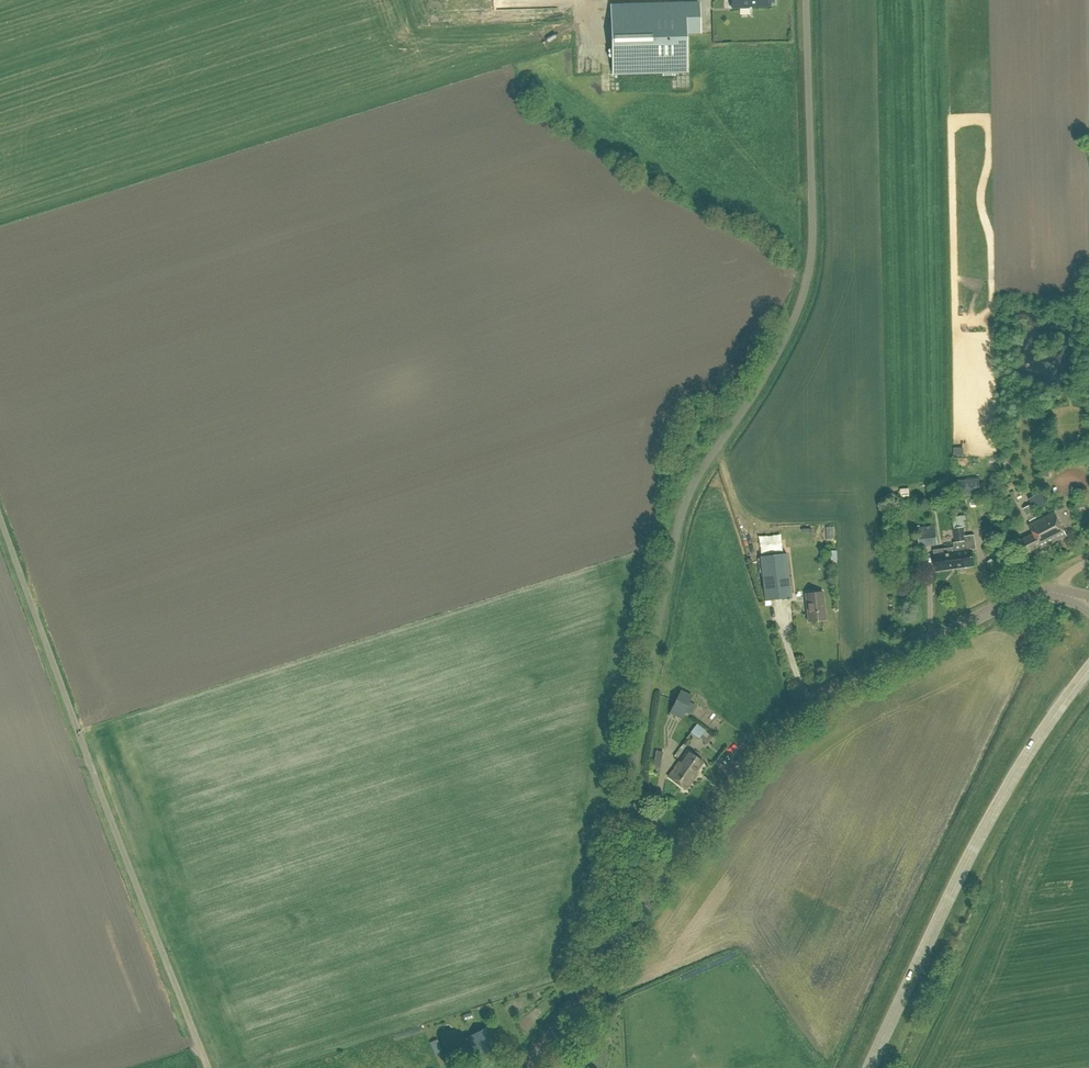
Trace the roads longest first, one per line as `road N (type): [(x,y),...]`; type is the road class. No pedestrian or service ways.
road 1 (unclassified): [(683,849),(644,814),(635,747),(679,519),(704,464),(784,343),(809,263),(806,0)]
road 2 (unclassified): [(208,1067),(0,519)]
road 3 (unclassified): [(1054,590),(1020,594),(828,694),(748,763),(683,849)]
road 4 (tertiary): [(868,1067),(1000,800),(1088,670)]
road 5 (unclassified): [(683,849),(566,1012)]

